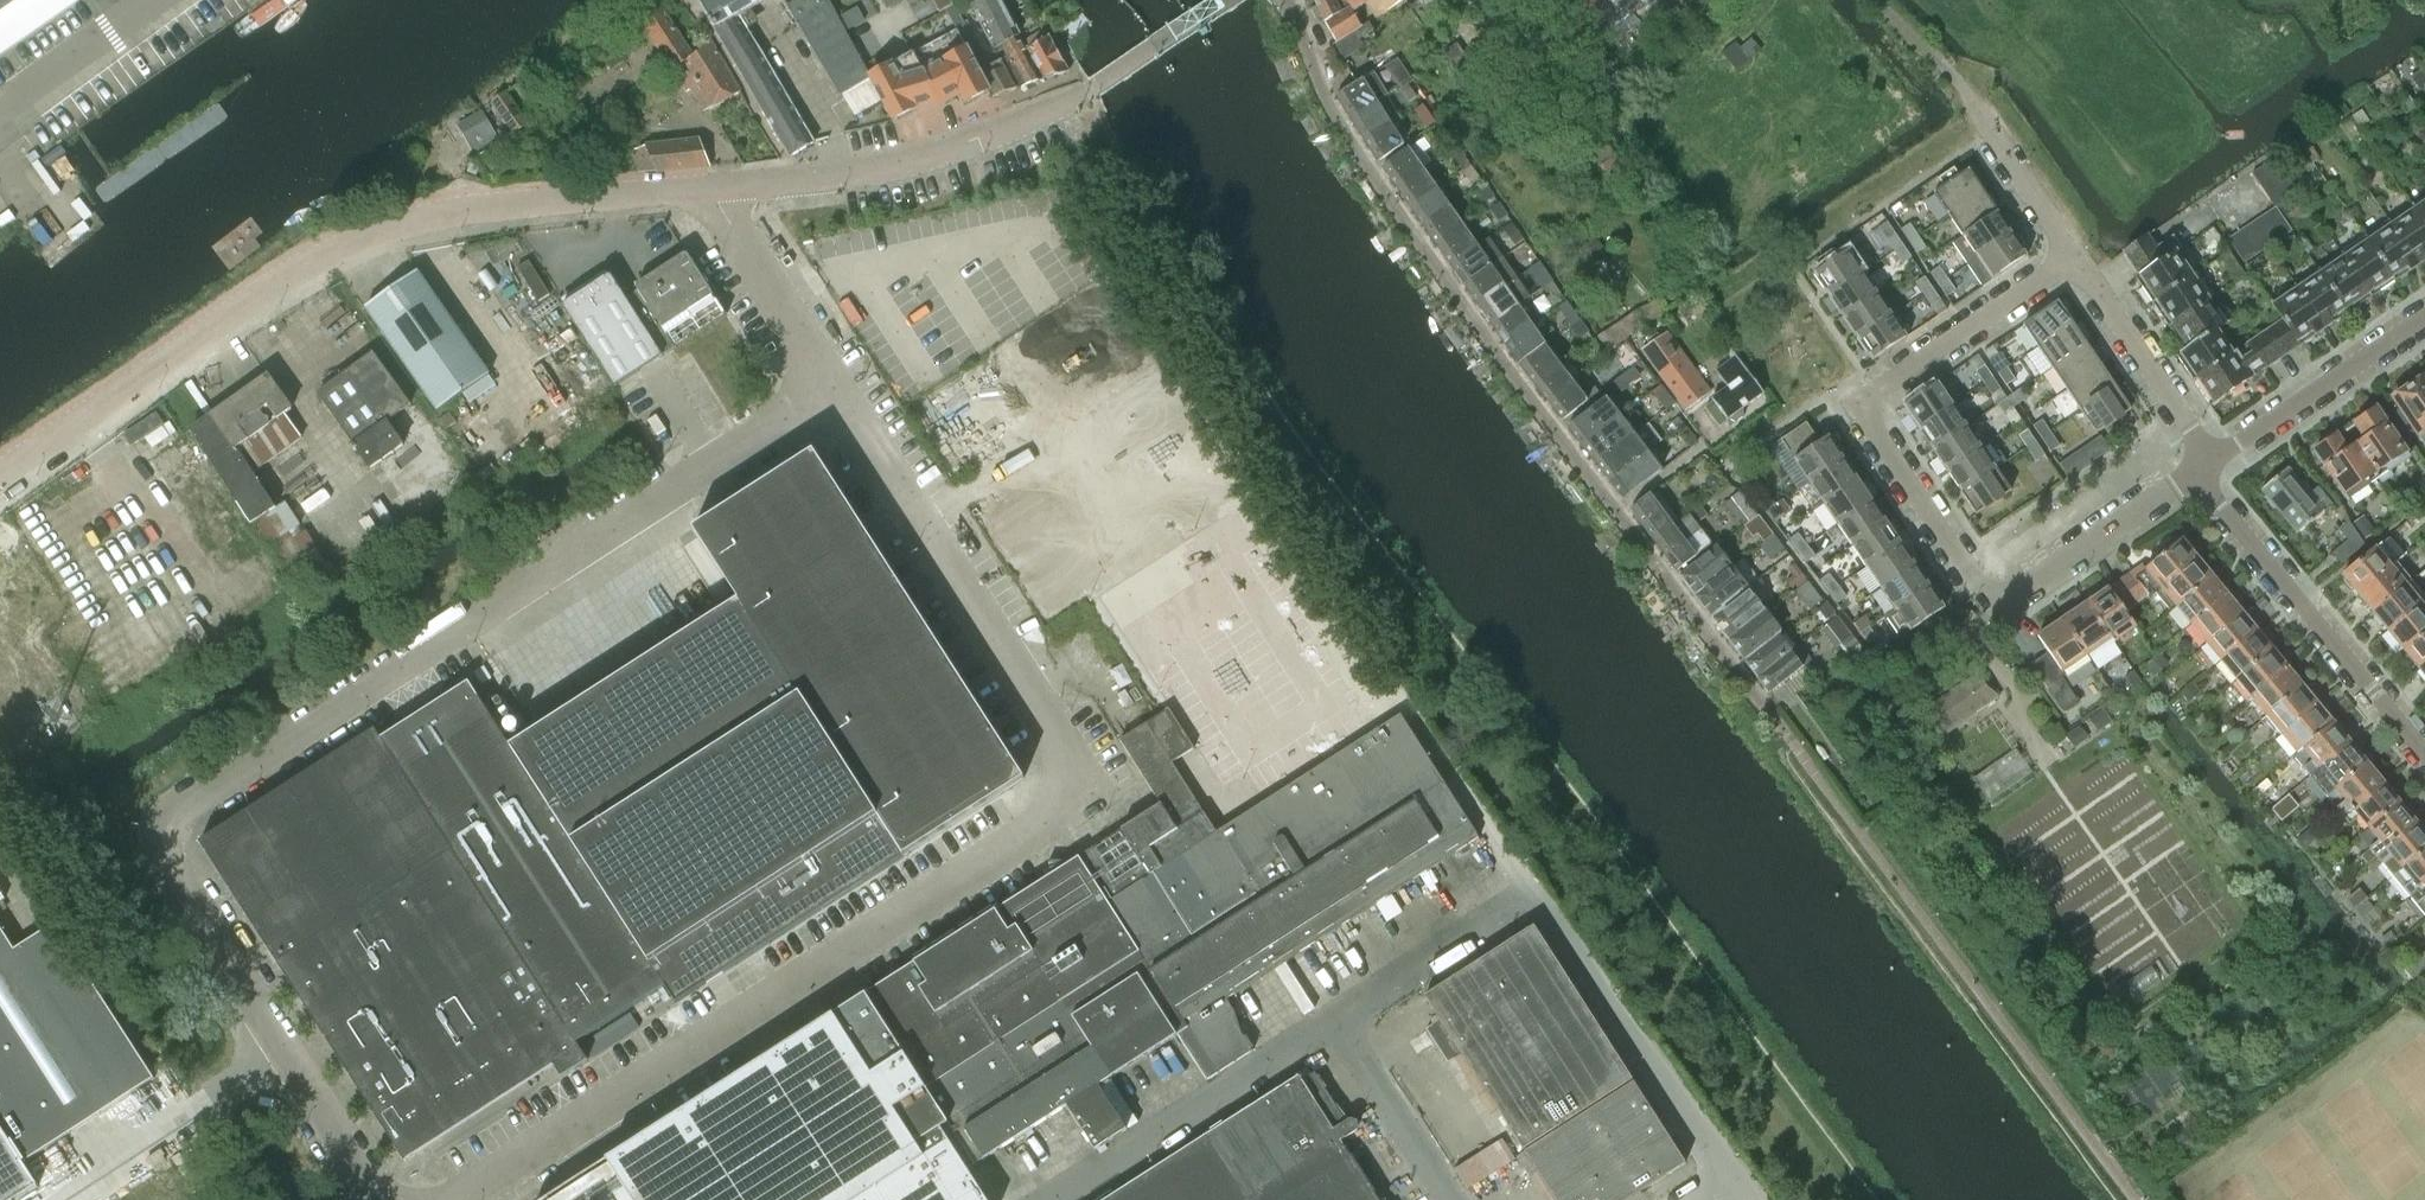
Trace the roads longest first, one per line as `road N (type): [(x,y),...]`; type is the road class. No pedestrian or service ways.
road 1 (unclassified): [(831,388),(166,808),(155,845),(380,1199)]
road 2 (unclassified): [(449,1199),(1089,789),(831,388)]
road 3 (residential): [(1765,706),(1371,170),(1283,0)]
road 4 (unclassified): [(0,473),(277,275),(337,247),(427,220),(707,190)]
road 5 (residential): [(2196,474),(1998,607),(1857,403),(2072,257)]
road 6 (residential): [(707,190),(870,168),(978,141),(1094,87)]
road 7 (residential): [(2424,752),(2196,474)]
road 8 (residential): [(2215,458),(2424,315)]
road 9 (residential): [(2215,458),(2072,257)]
road 10 (unclassified): [(831,388),(707,190)]
road 11 (residential): [(2072,257),(1960,83),(1941,67)]
road 12 (unclassified): [(1232,0),(1094,87)]

